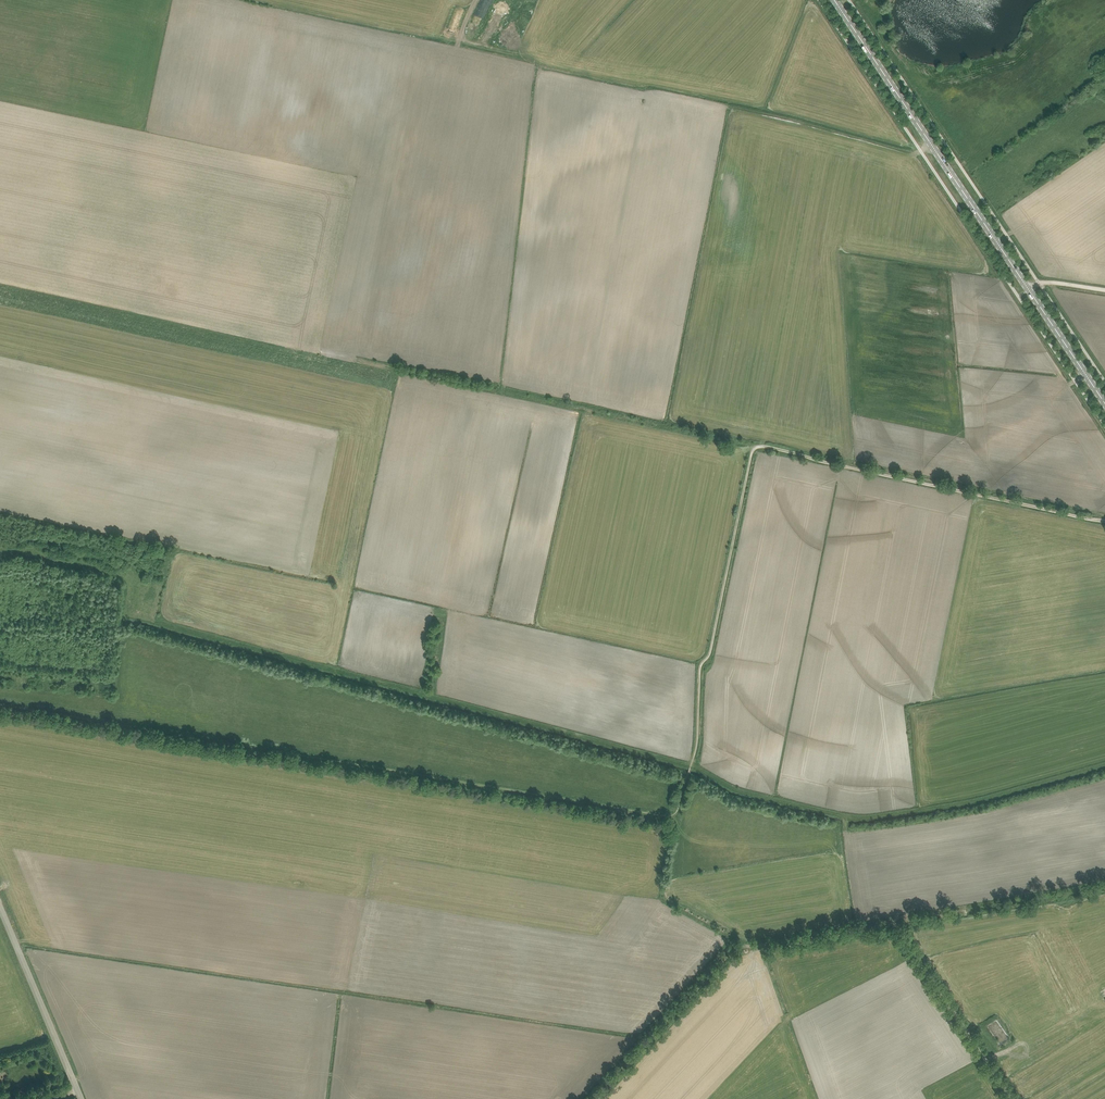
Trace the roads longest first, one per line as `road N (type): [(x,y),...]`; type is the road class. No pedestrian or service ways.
road 1 (track): [(597,1098),(737,949),(1104,887)]
road 2 (secondary): [(1104,403),(835,0)]
road 3 (unclassified): [(83,1098),(0,903)]
road 4 (unclassified): [(897,922),(1014,1098)]

